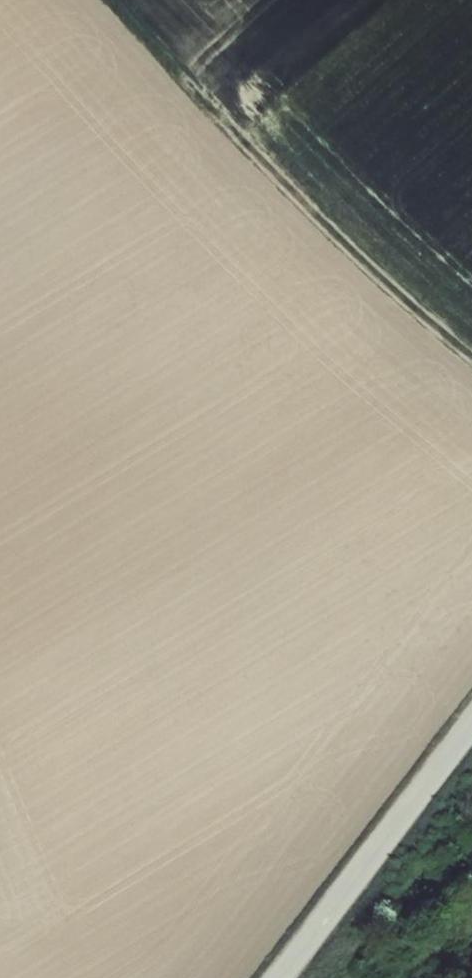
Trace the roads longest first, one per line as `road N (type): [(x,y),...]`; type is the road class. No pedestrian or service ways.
road 1 (track): [(100,0),(371,278),(471,358)]
road 2 (unclassified): [(471,724),(279,977)]

